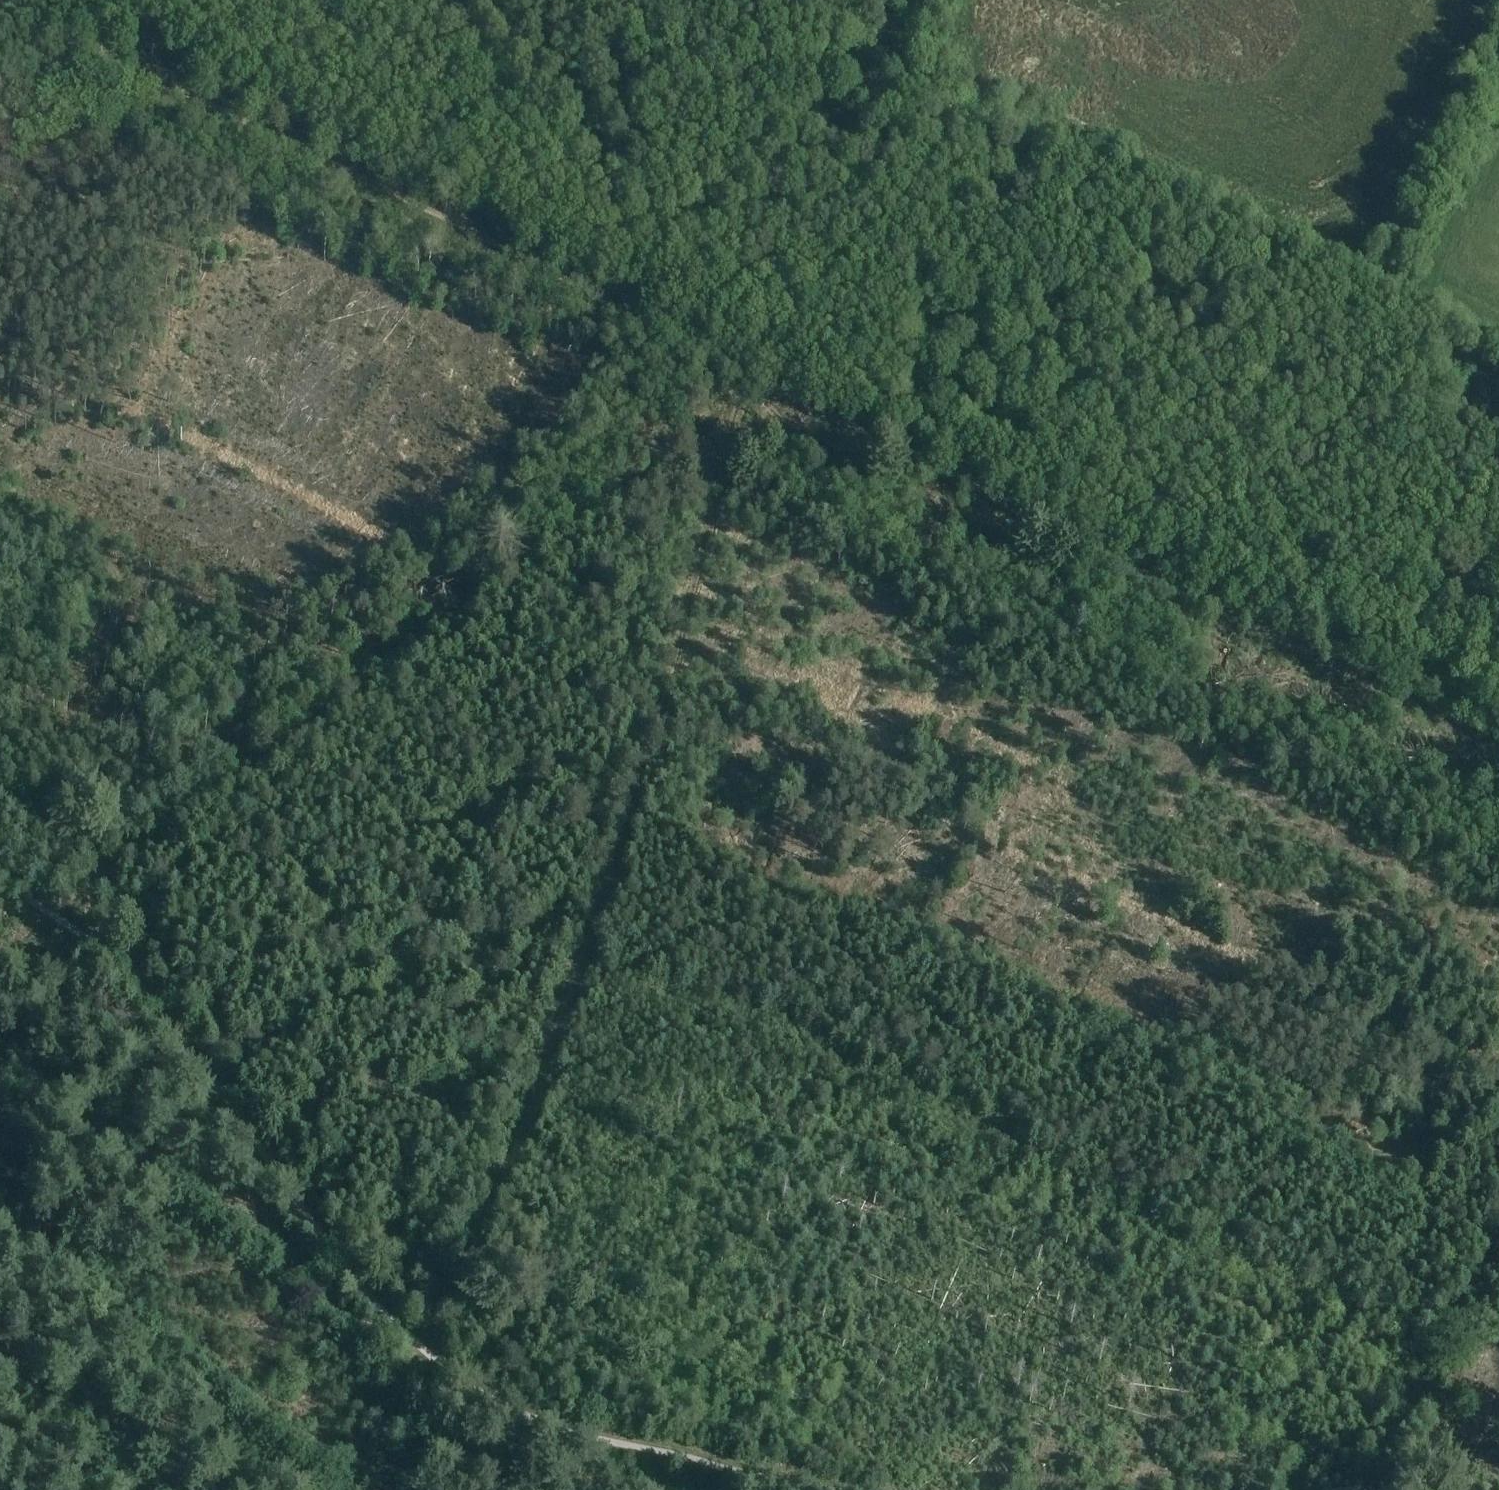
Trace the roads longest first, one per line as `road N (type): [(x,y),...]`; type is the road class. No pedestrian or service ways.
road 1 (track): [(1498,751),(754,371)]
road 2 (track): [(616,301),(623,259),(541,0)]
road 3 (track): [(0,3),(193,94)]
road 4 (track): [(341,1489),(423,1349)]
road 5 (track): [(754,371),(616,301)]

